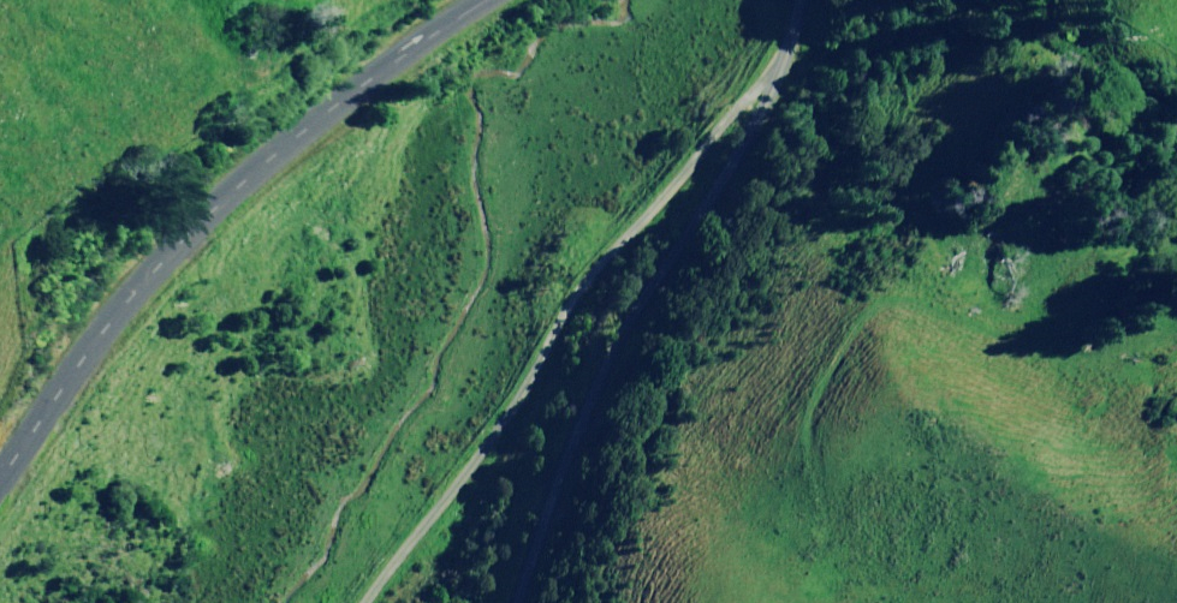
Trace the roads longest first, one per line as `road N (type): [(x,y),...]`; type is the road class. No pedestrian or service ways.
road 1 (unclassified): [(0,470),(168,247),(488,0)]
road 2 (residential): [(377,602),(476,461),(590,270),(754,103)]
road 3 (unclassified): [(522,602),(587,414),(750,152),(754,103)]

